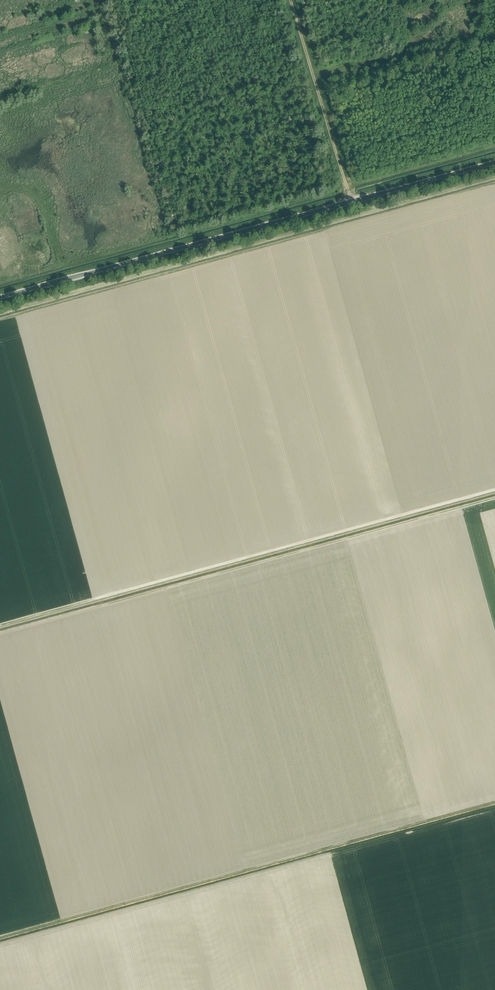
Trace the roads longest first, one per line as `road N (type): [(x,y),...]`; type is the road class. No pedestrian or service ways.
road 1 (tertiary): [(0,297),(494,162)]
road 2 (track): [(351,201),(313,76)]

